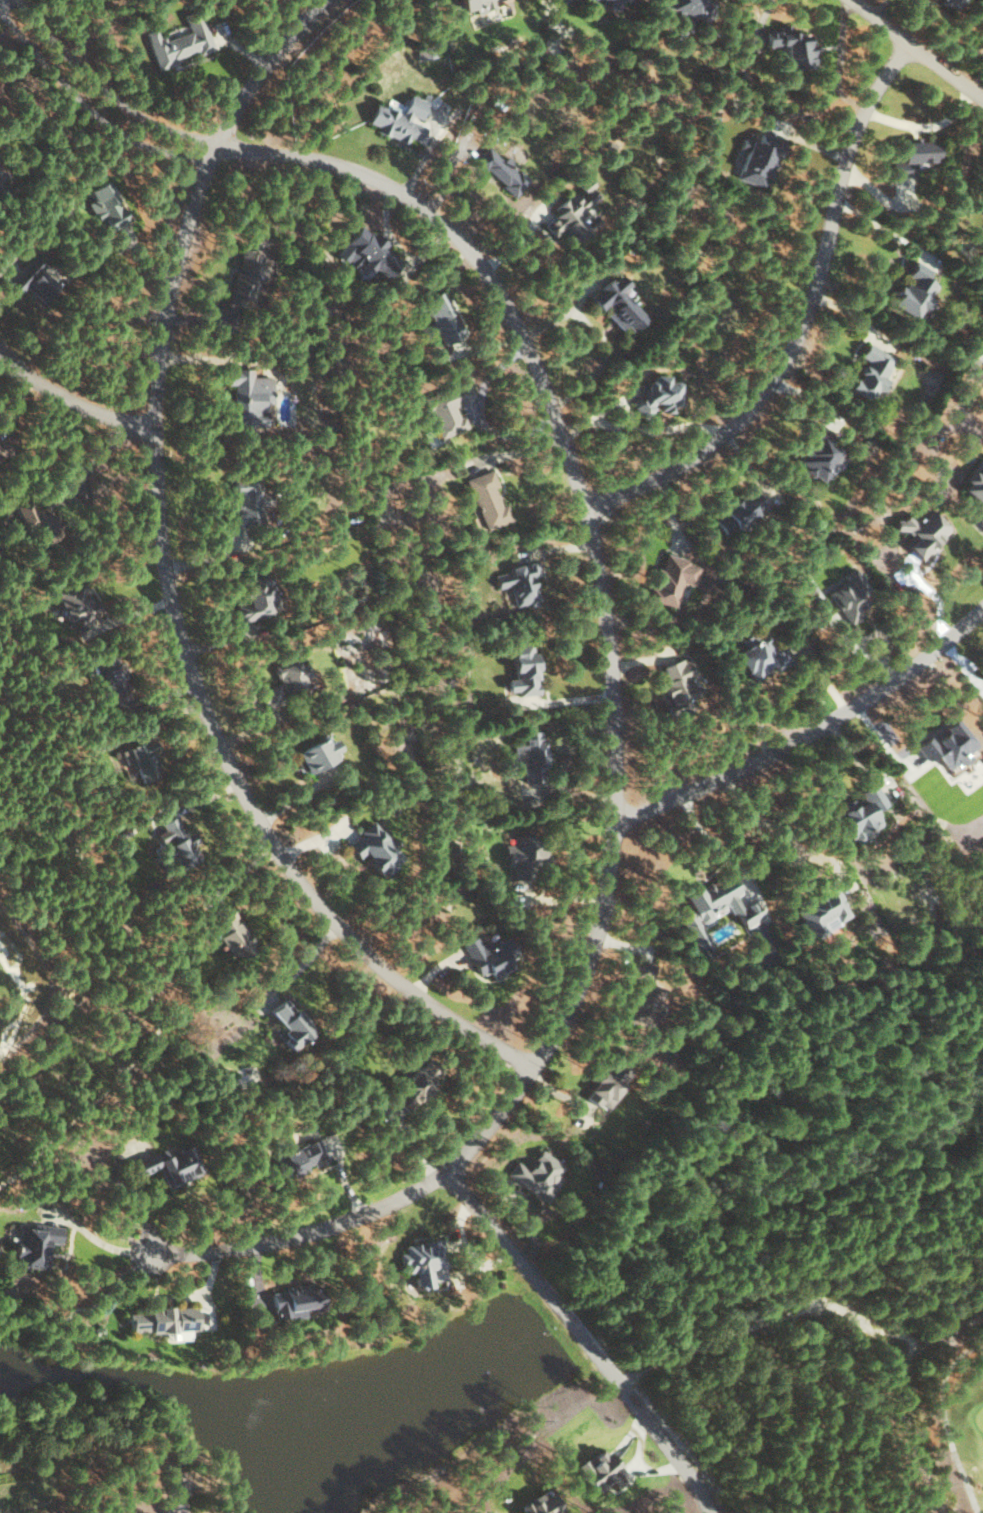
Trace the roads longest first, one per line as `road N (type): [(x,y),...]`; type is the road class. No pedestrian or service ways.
road 1 (residential): [(18,0),(127,111),(169,139),(344,168),(402,195),(453,234),(514,319),(591,509),(607,594),(619,781),(608,896),(561,1032),(517,1102),(449,1172)]
road 2 (residential): [(537,1069),(425,1007),(338,930),(258,819),(194,678),(161,528),(156,430),(172,268),(214,152)]
road 3 (residential): [(591,509),(648,484),(702,443),(802,328),(870,112),(915,46)]
road 4 (residential): [(449,1172),(721,1512)]
road 5 (residential): [(982,608),(953,636),(787,743),(701,792),(617,824)]
road 6 (residential): [(449,1172),(390,1207),(304,1238),(147,1260)]
road 7 (residential): [(214,152),(165,157),(130,144),(0,15)]
road 8 (residential): [(214,152),(273,63),(336,0)]
road 9 (residential): [(156,430),(51,399),(0,362)]
road 10 (residential): [(864,0),(982,97)]

